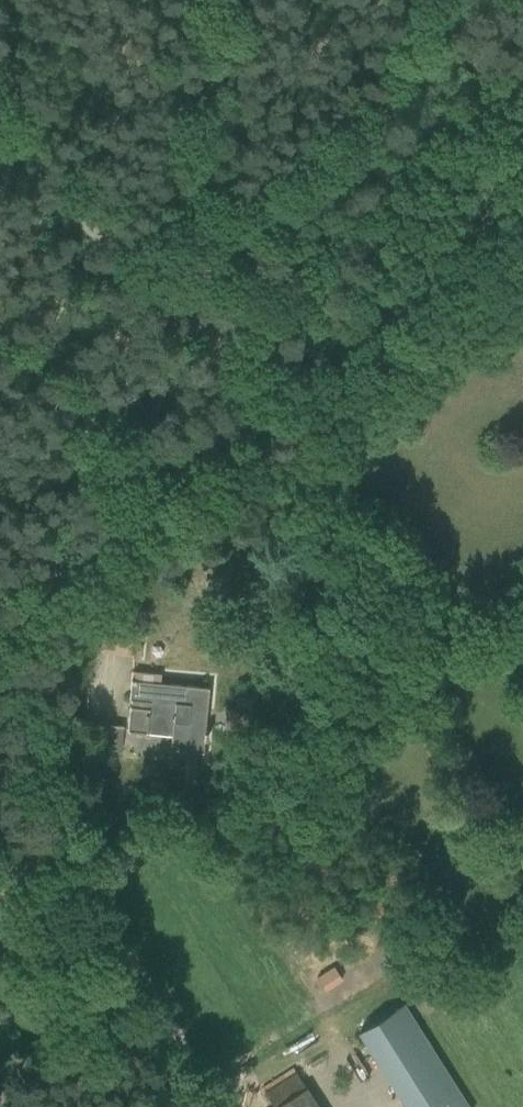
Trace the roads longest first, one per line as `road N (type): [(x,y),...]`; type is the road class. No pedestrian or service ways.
road 1 (track): [(45,592),(61,638),(68,817),(78,875),(219,1106)]
road 2 (track): [(169,310),(202,276),(322,191),(376,135),(463,0)]
road 3 (track): [(203,349),(522,86)]
road 4 (track): [(45,592),(209,446),(225,412),(222,371),(169,310)]
road 5 (track): [(169,310),(0,132)]

